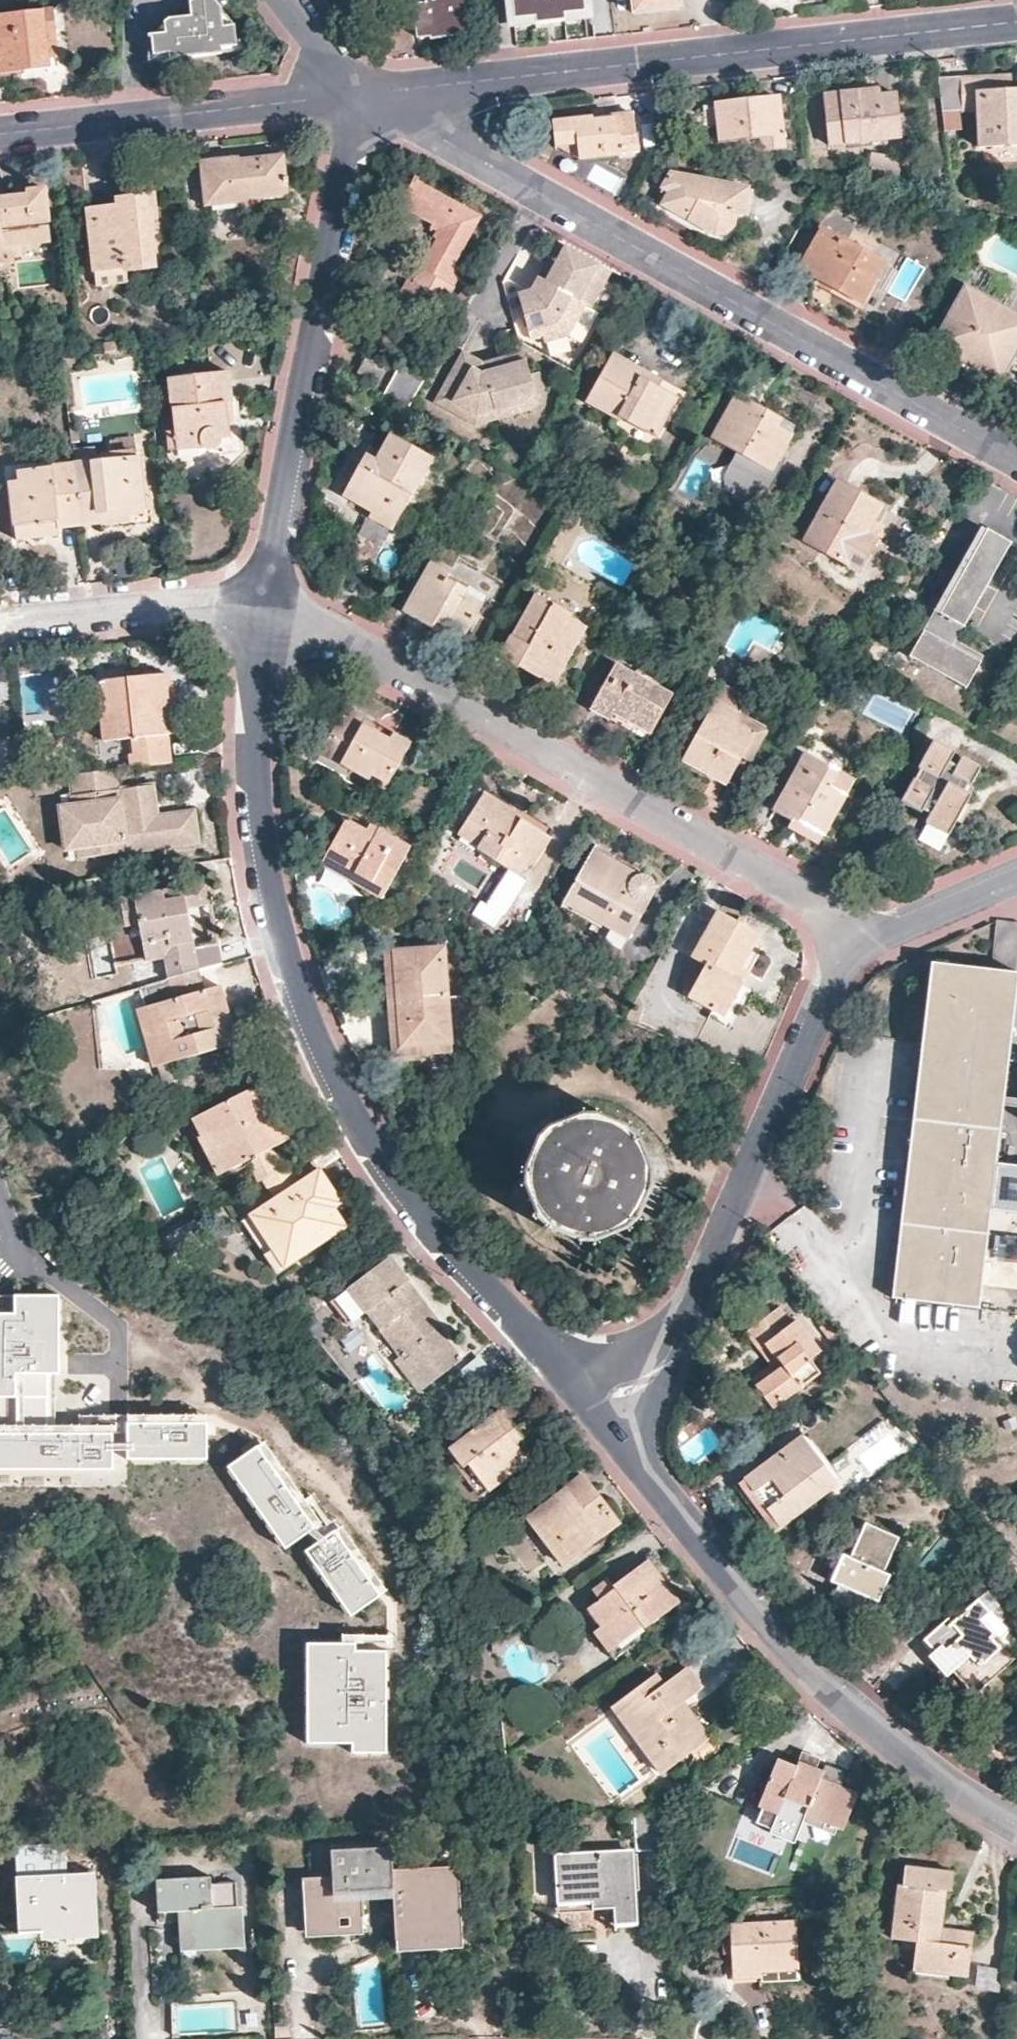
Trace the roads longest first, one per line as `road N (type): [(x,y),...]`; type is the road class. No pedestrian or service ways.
road 1 (residential): [(266,603),(253,701),(255,800),(274,923),(308,1026),(375,1164),(627,1454)]
road 2 (residential): [(357,95),(1016,464)]
road 3 (residential): [(266,603),(818,915),(856,951)]
road 4 (residential): [(357,95),(1016,19)]
road 5 (residential): [(856,951),(833,980),(627,1454)]
road 6 (residential): [(627,1454),(825,1688),(911,1759),(1016,1831)]
road 7 (residential): [(357,95),(266,603)]
road 8 (residential): [(0,132),(357,95)]
road 9 (residential): [(0,626),(266,603)]
road 10 (residential): [(1016,877),(856,951)]
road 11 (residential): [(282,0),(357,95)]

